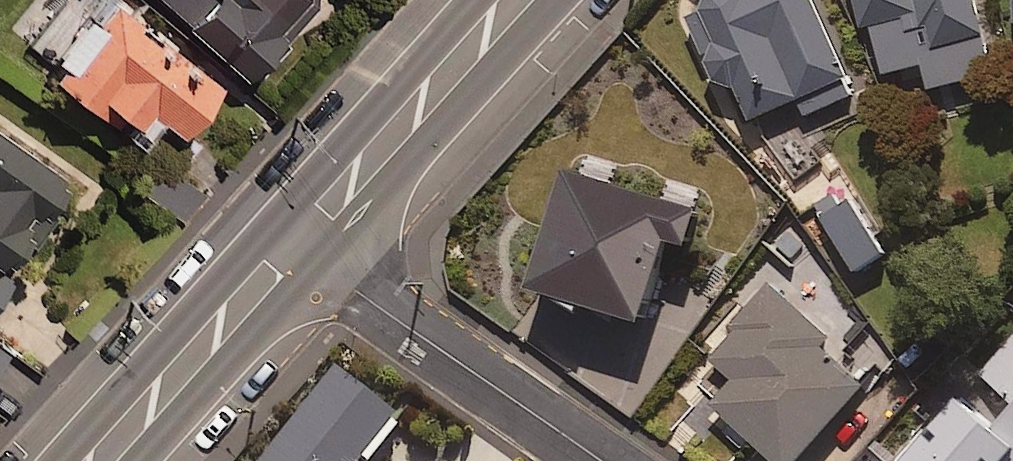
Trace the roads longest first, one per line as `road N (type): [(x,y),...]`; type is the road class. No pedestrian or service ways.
road 1 (residential): [(291,248),(593,460)]
road 2 (tertiary): [(517,0),(291,248)]
road 3 (tertiary): [(291,248),(98,460)]

